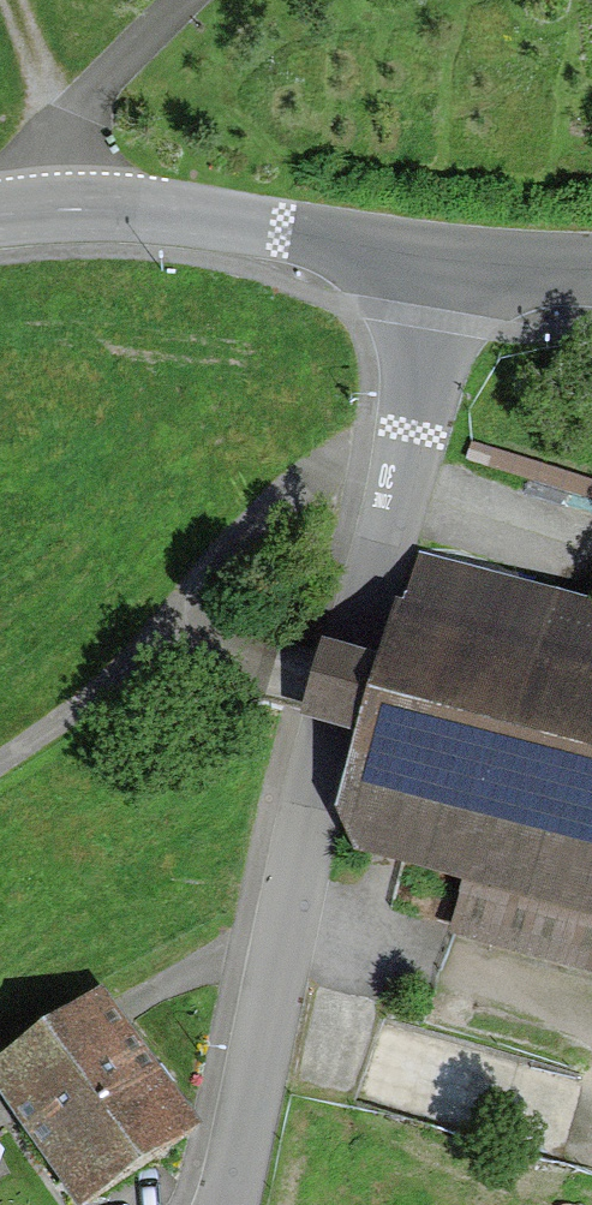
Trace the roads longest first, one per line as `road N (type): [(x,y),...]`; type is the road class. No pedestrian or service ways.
road 1 (residential): [(445,262),(411,438),(216,1204)]
road 2 (residential): [(0,218),(82,207),(445,262)]
road 3 (track): [(282,934),(443,974),(591,1029)]
road 4 (residential): [(445,262),(591,275)]

